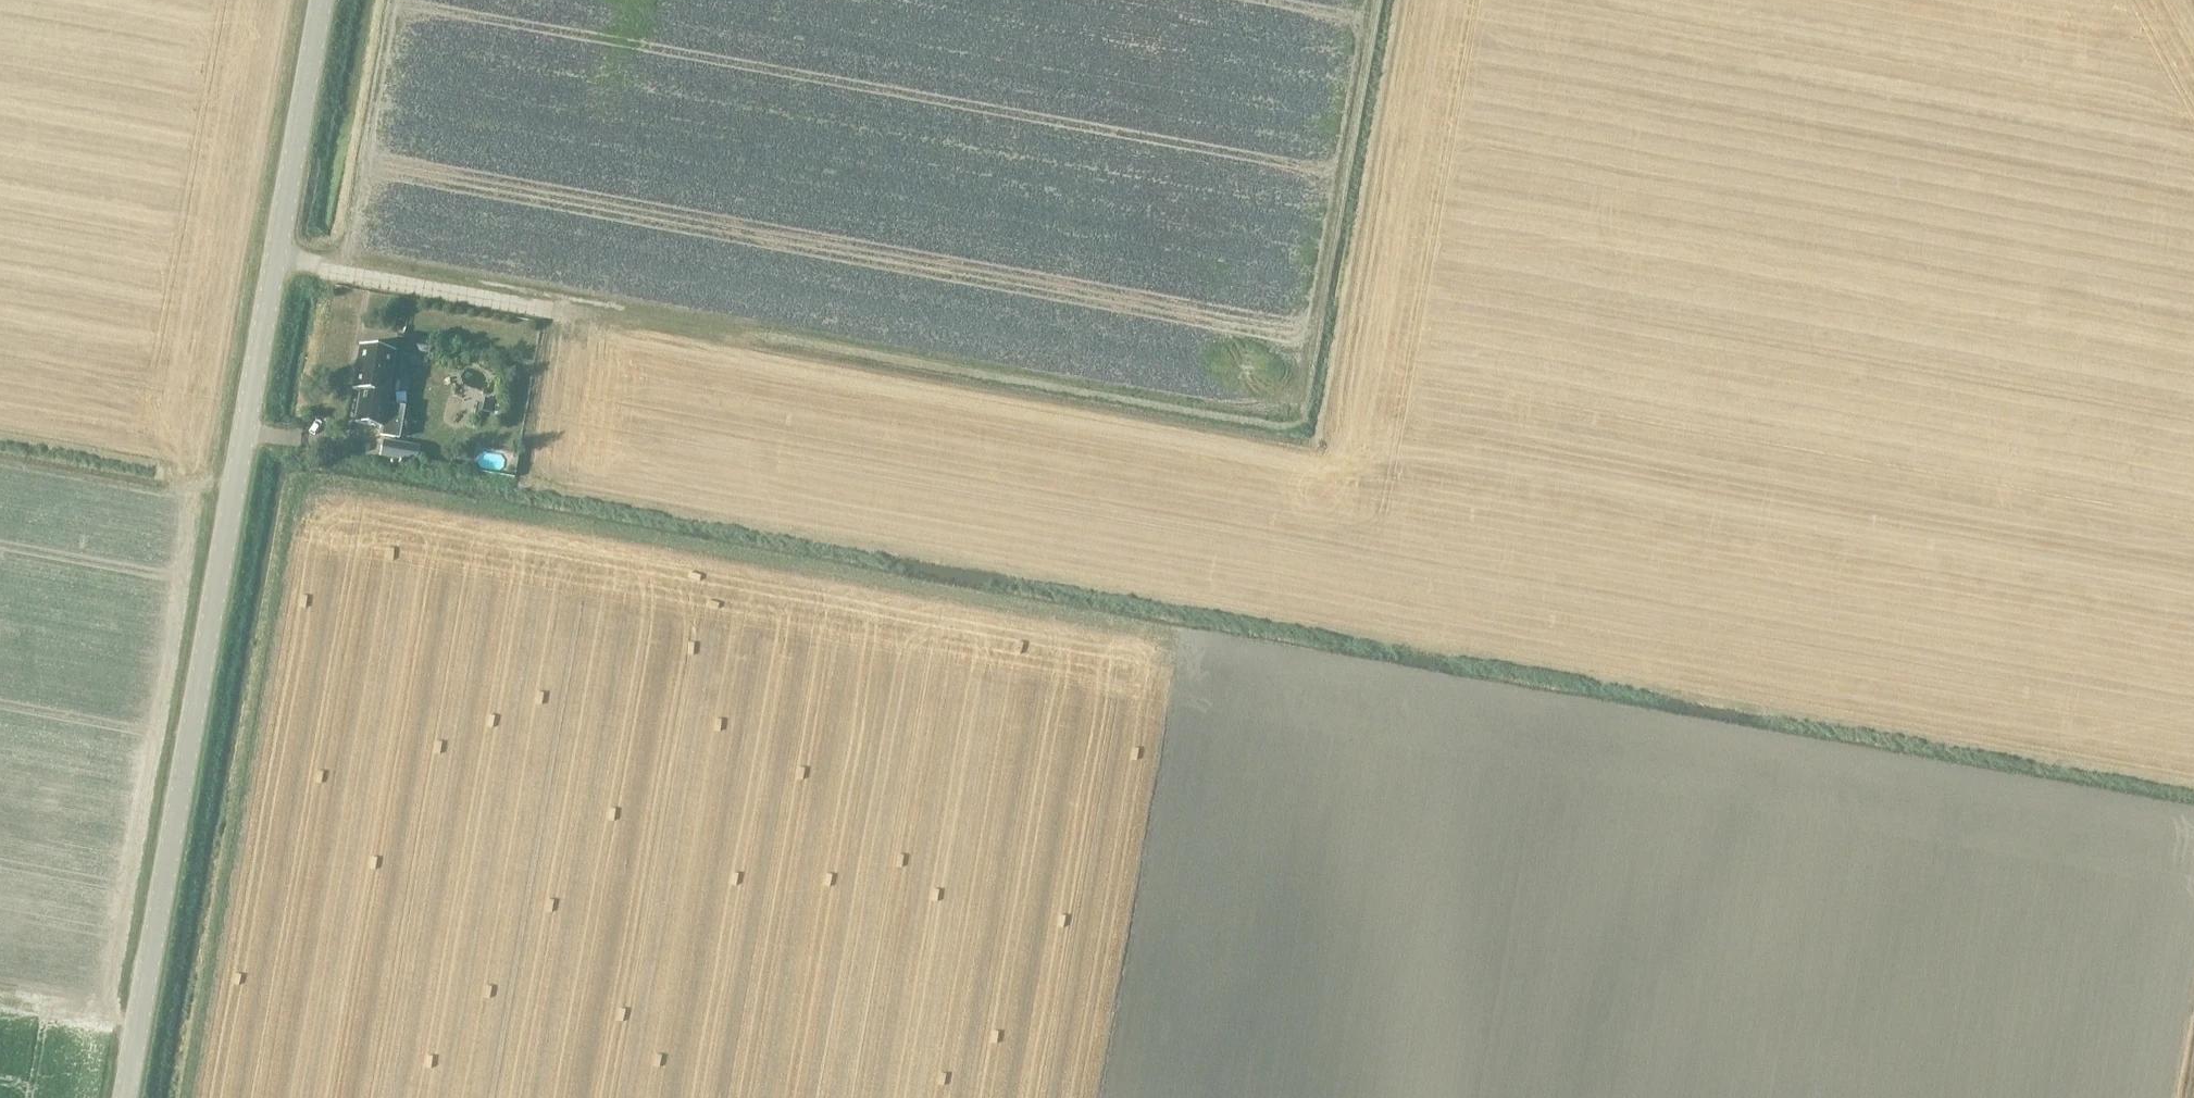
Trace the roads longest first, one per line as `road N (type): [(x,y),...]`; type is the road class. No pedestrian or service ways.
road 1 (tertiary): [(121,1097),(322,0)]

